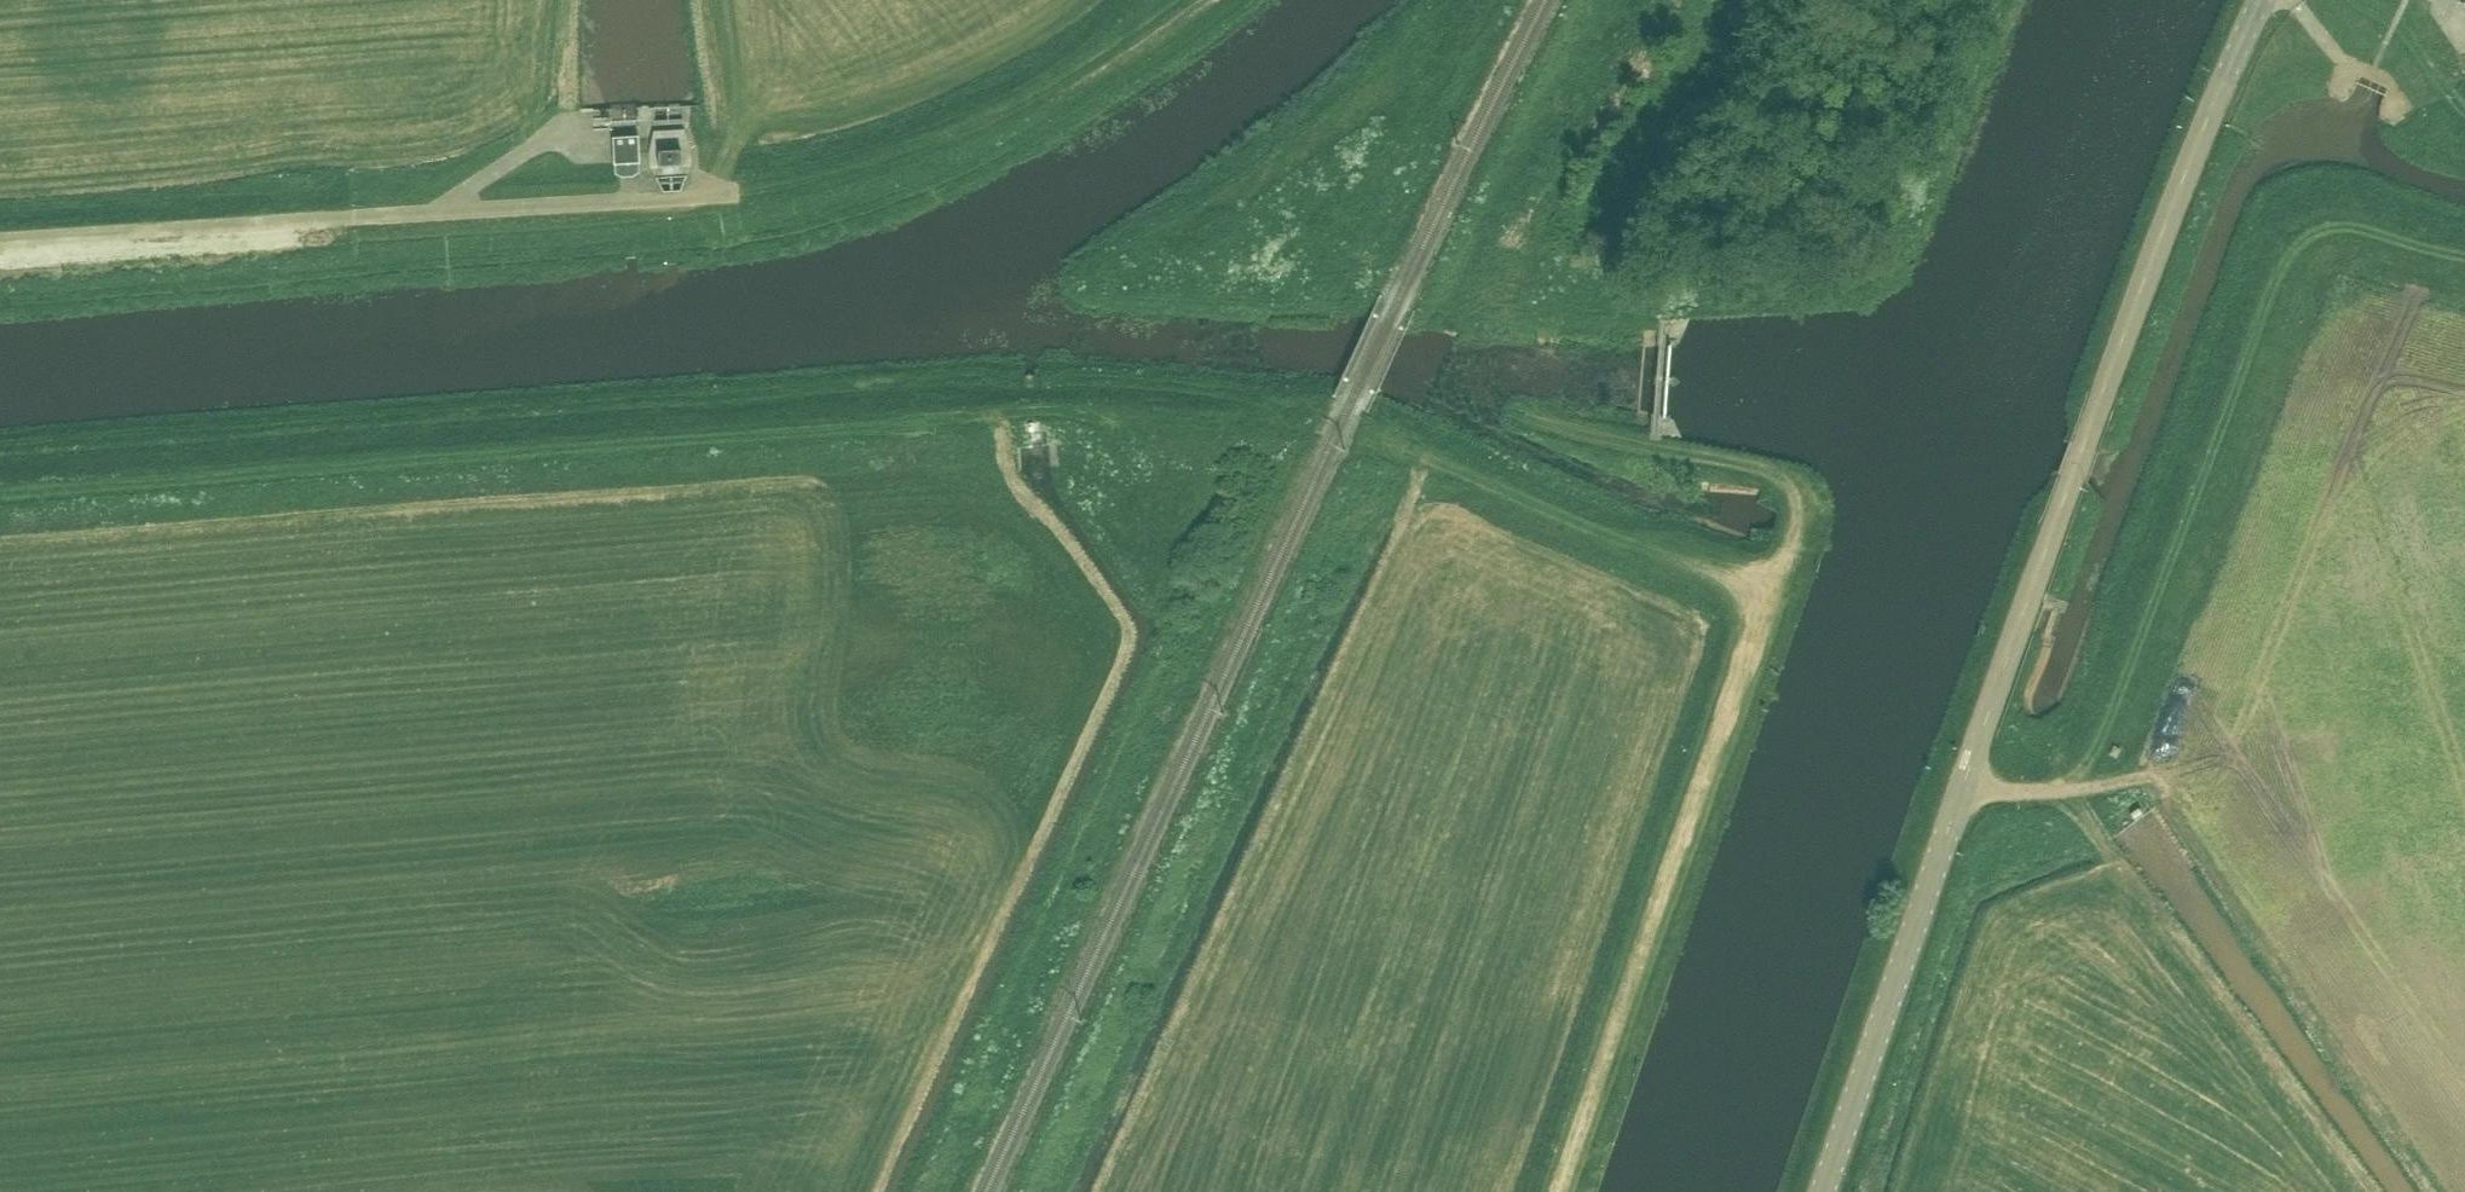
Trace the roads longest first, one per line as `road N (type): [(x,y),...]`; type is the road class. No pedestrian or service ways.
road 1 (tertiary): [(1823,1191),(2066,490),(2260,0)]

